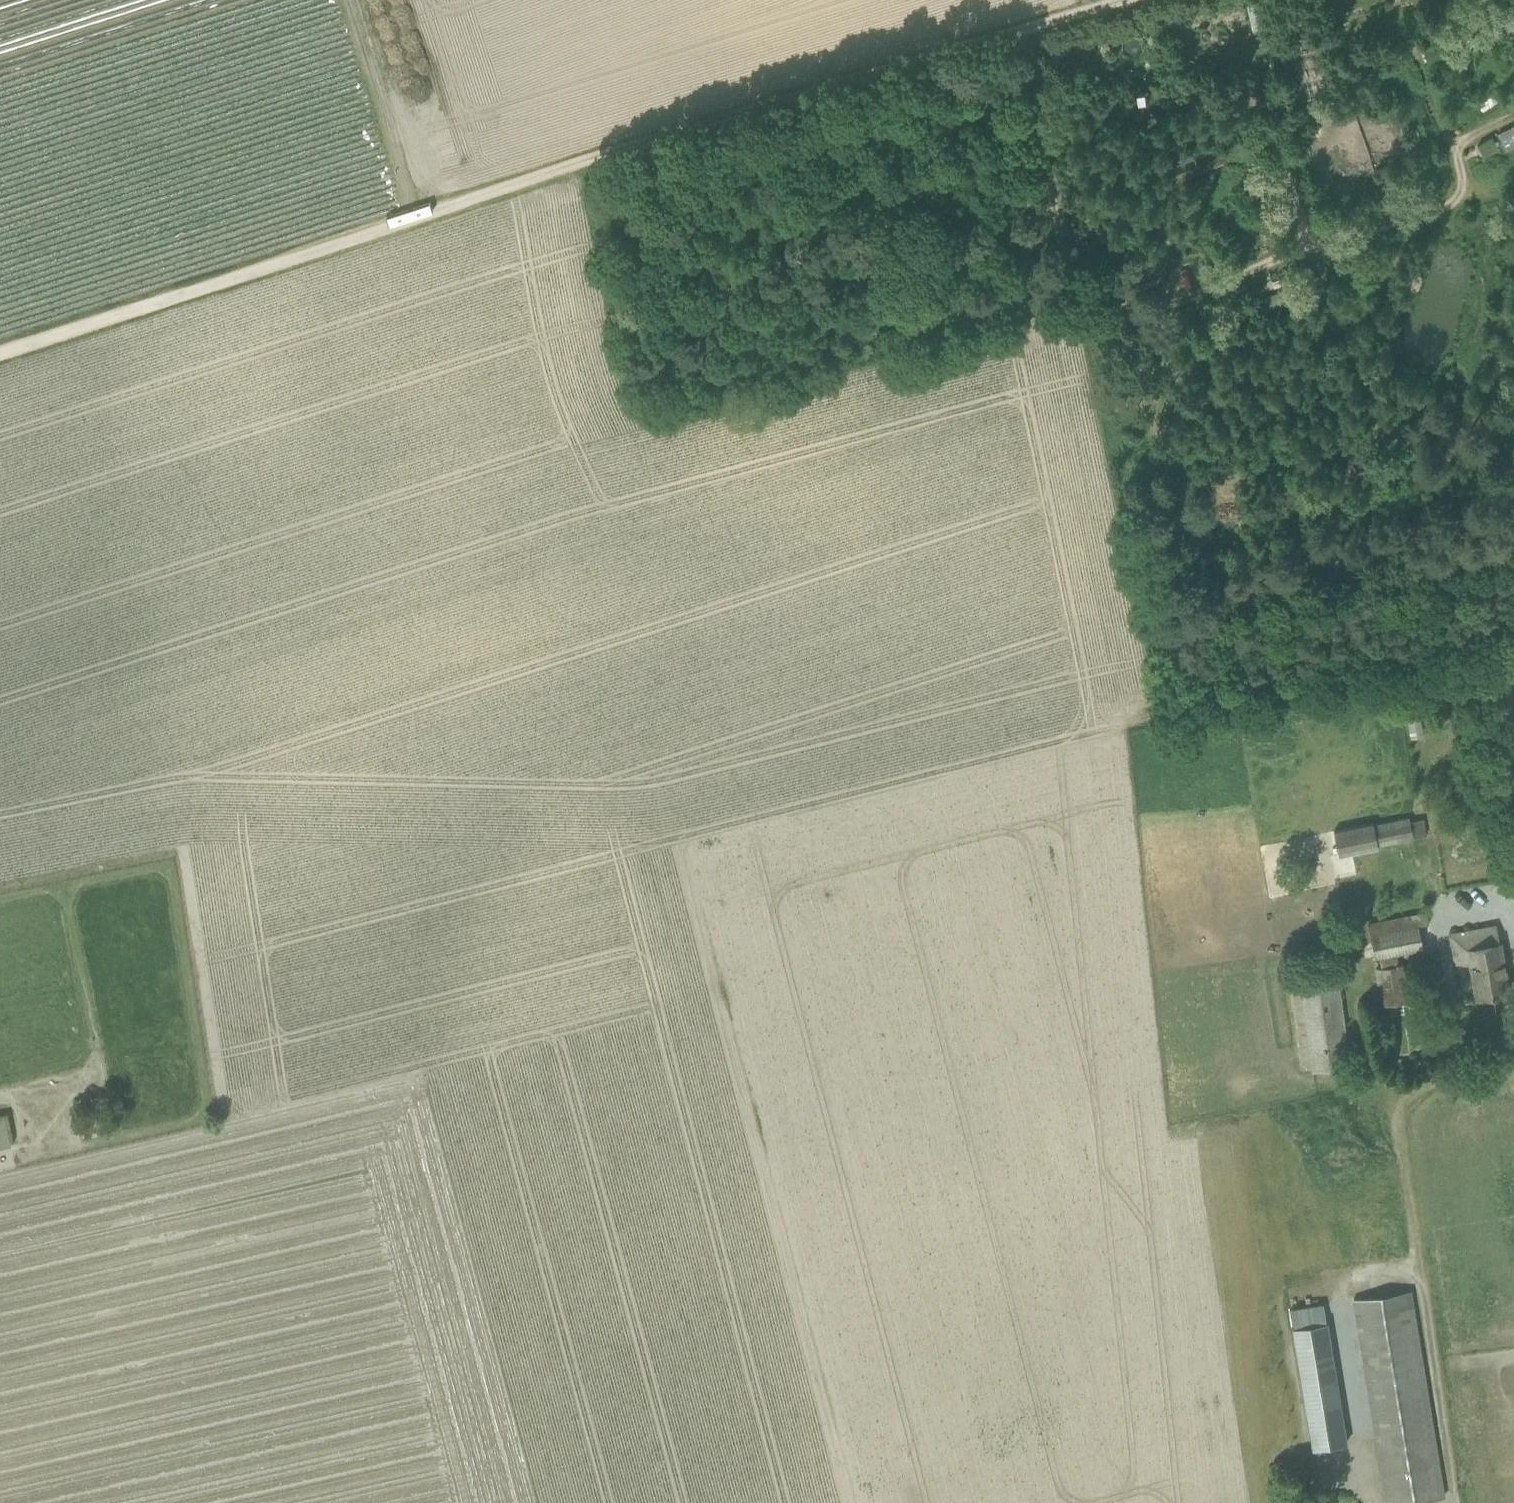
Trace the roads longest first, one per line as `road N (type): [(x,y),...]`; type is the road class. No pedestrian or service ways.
road 1 (track): [(0,352),(1139,0)]

